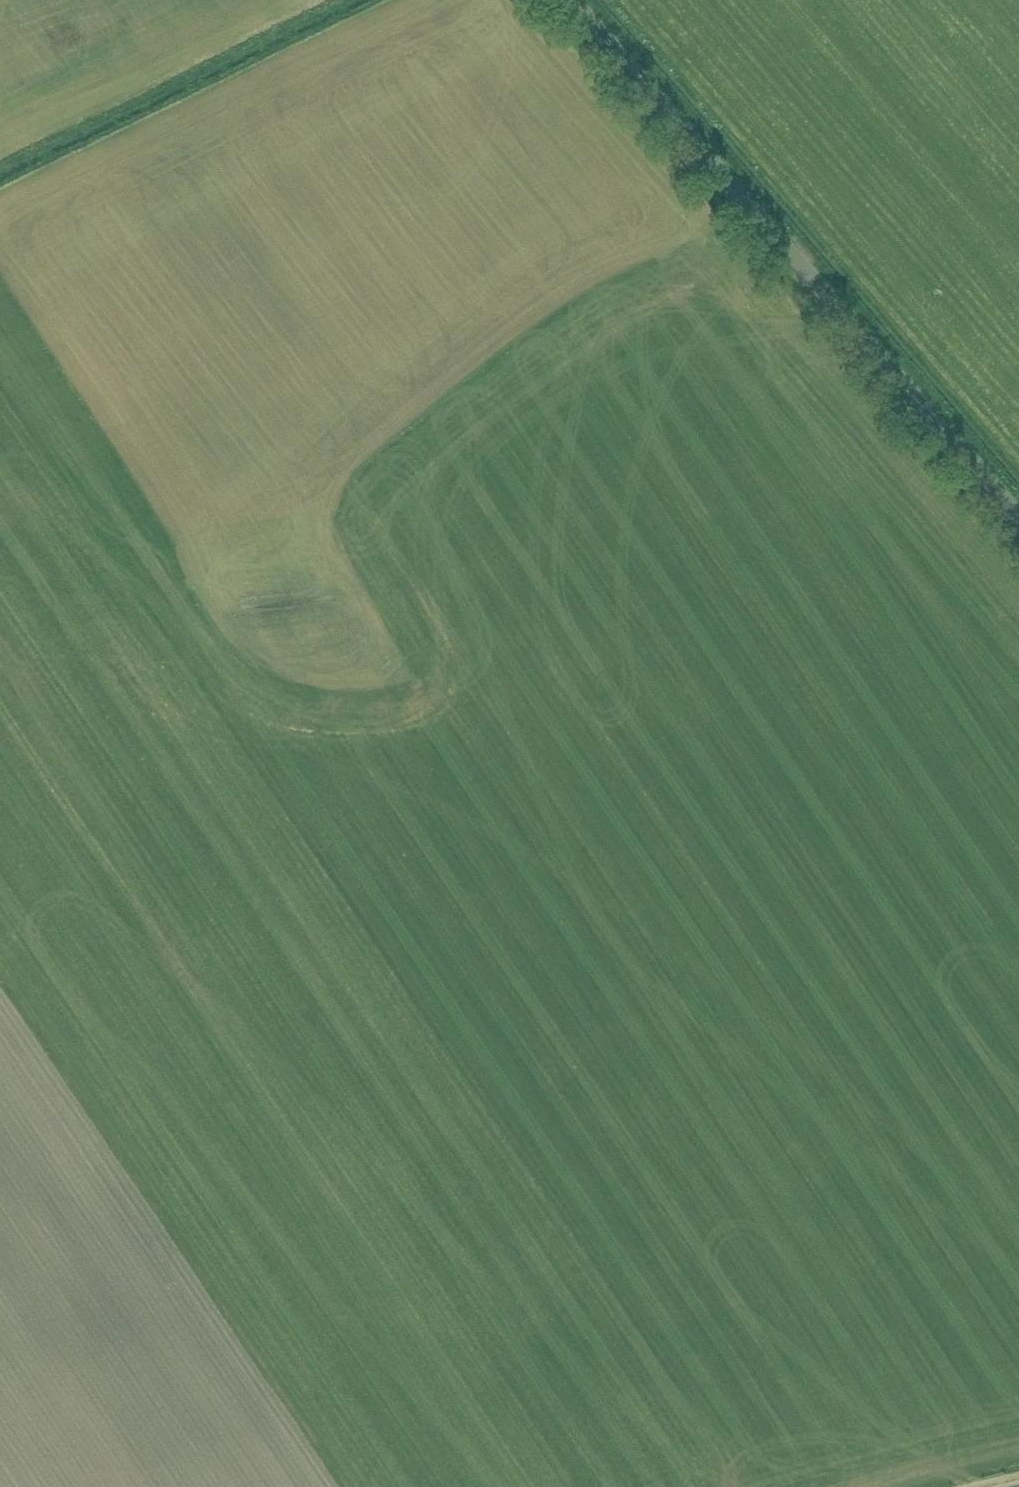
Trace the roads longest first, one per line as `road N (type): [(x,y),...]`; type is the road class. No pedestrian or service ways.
road 1 (unclassified): [(1018,531),(555,0)]

